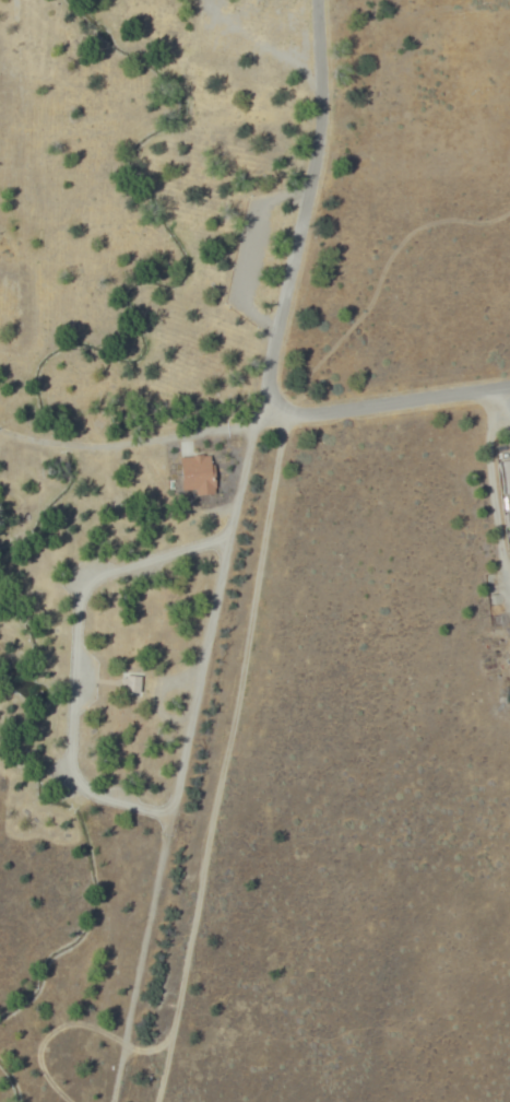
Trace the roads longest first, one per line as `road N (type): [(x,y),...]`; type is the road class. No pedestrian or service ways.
road 1 (residential): [(123,1101),(256,421),(329,136),(325,0)]
road 2 (residential): [(509,386),(86,450),(0,432)]
road 3 (residential): [(235,538),(102,575),(76,602),(72,778),(98,799),(179,823)]
road 4 (track): [(325,28),(509,3)]

